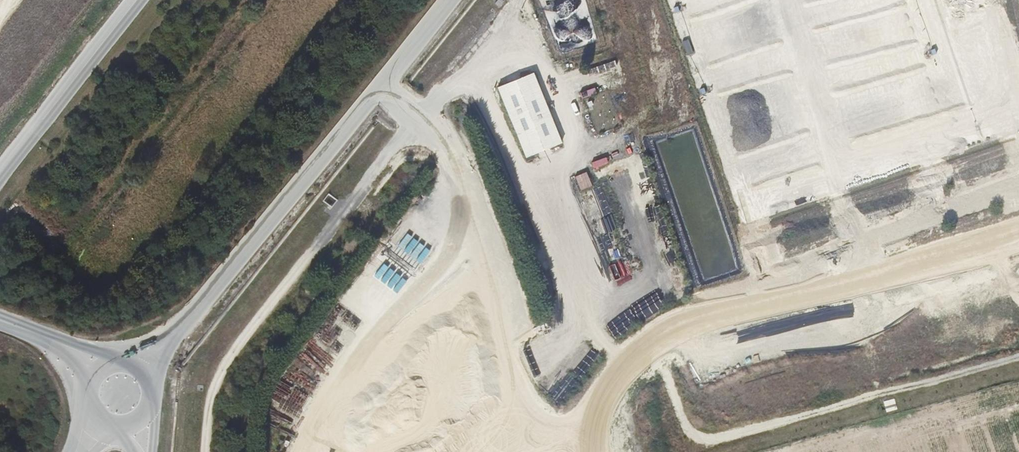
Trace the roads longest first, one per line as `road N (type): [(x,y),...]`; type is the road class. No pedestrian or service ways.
road 1 (track): [(384,85),(438,130),(453,157),(478,334),(490,363),(517,373),(542,365),(568,342),(584,290),(541,172)]
road 2 (track): [(496,56),(420,115),(248,332),(215,389),(206,451)]
road 3 (track): [(476,68),(523,179),(580,157),(541,61),(520,52),(496,56)]

